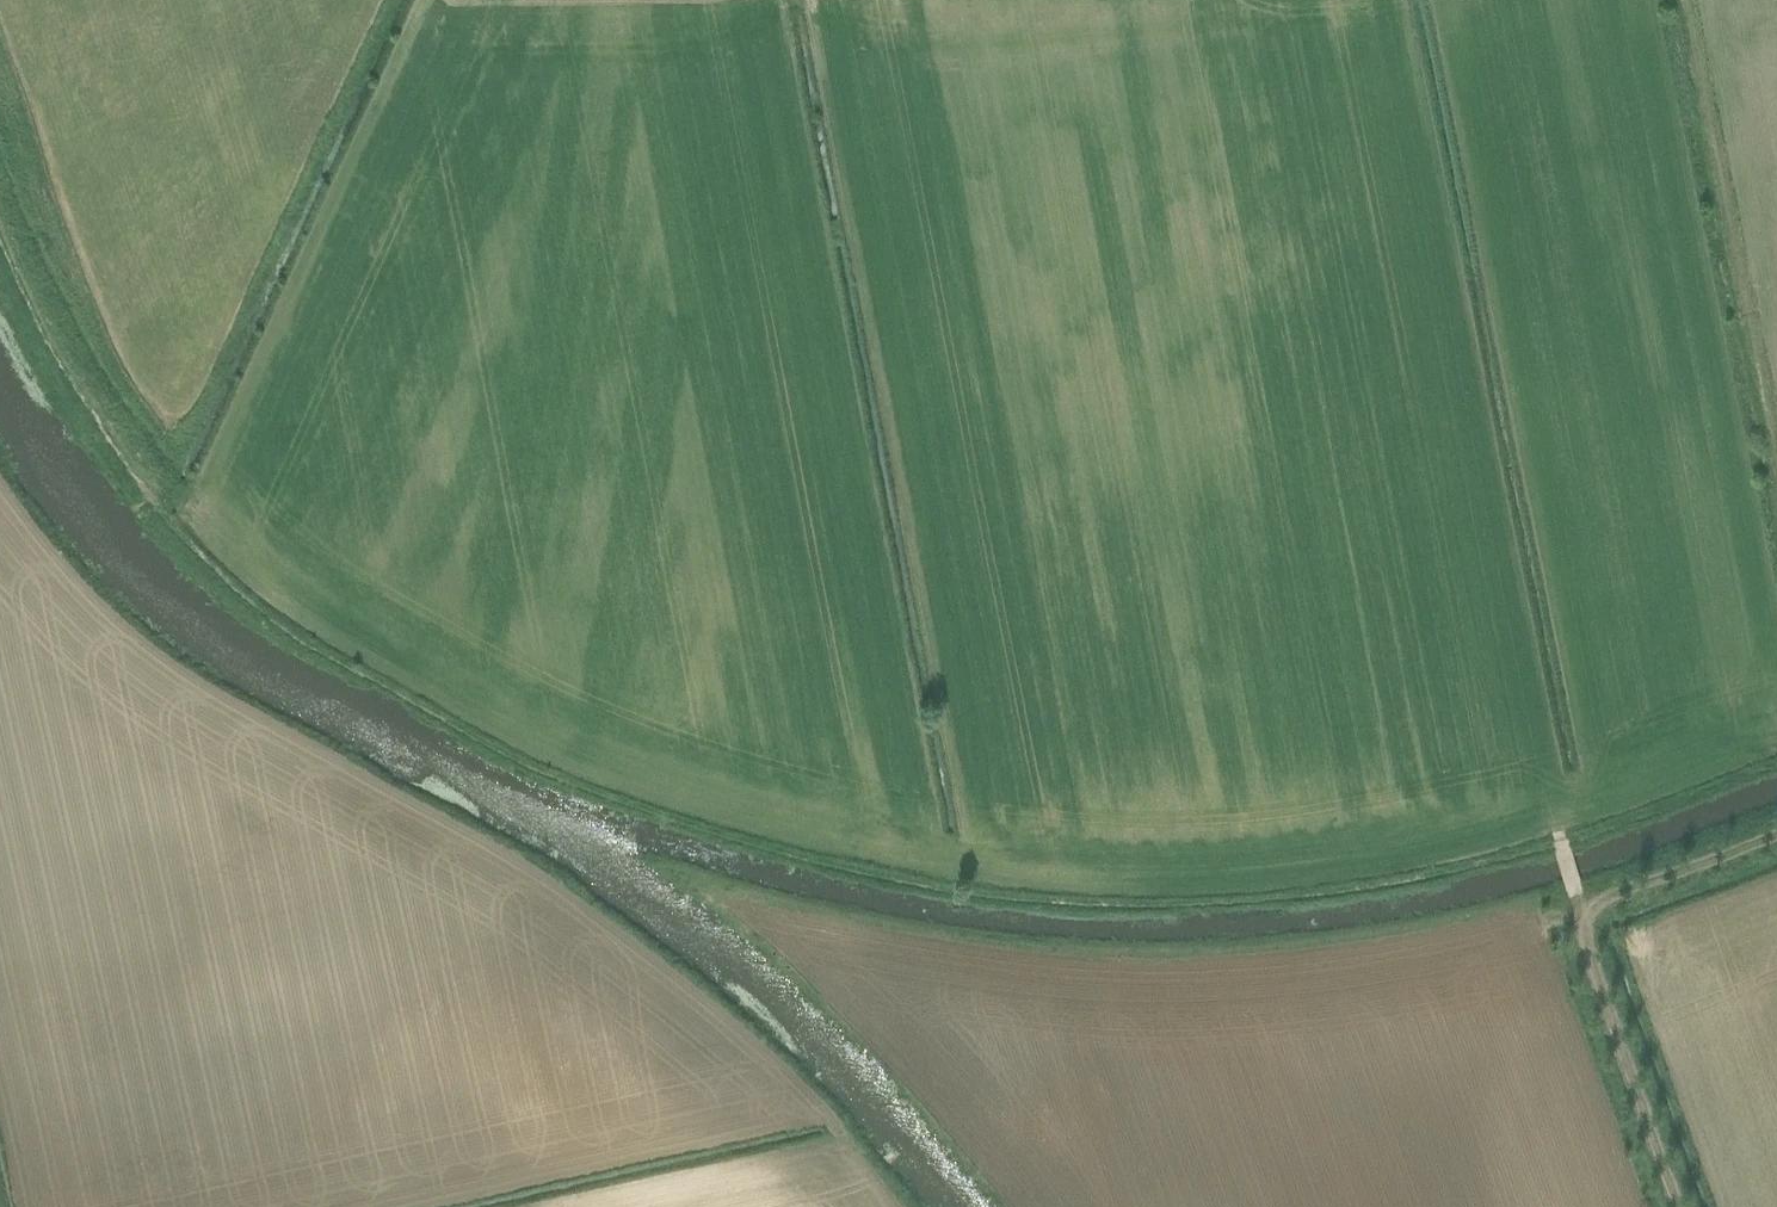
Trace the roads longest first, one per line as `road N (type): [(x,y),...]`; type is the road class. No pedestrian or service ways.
road 1 (track): [(1575,909),(1680,1206)]
road 2 (track): [(1776,834),(1575,909)]

